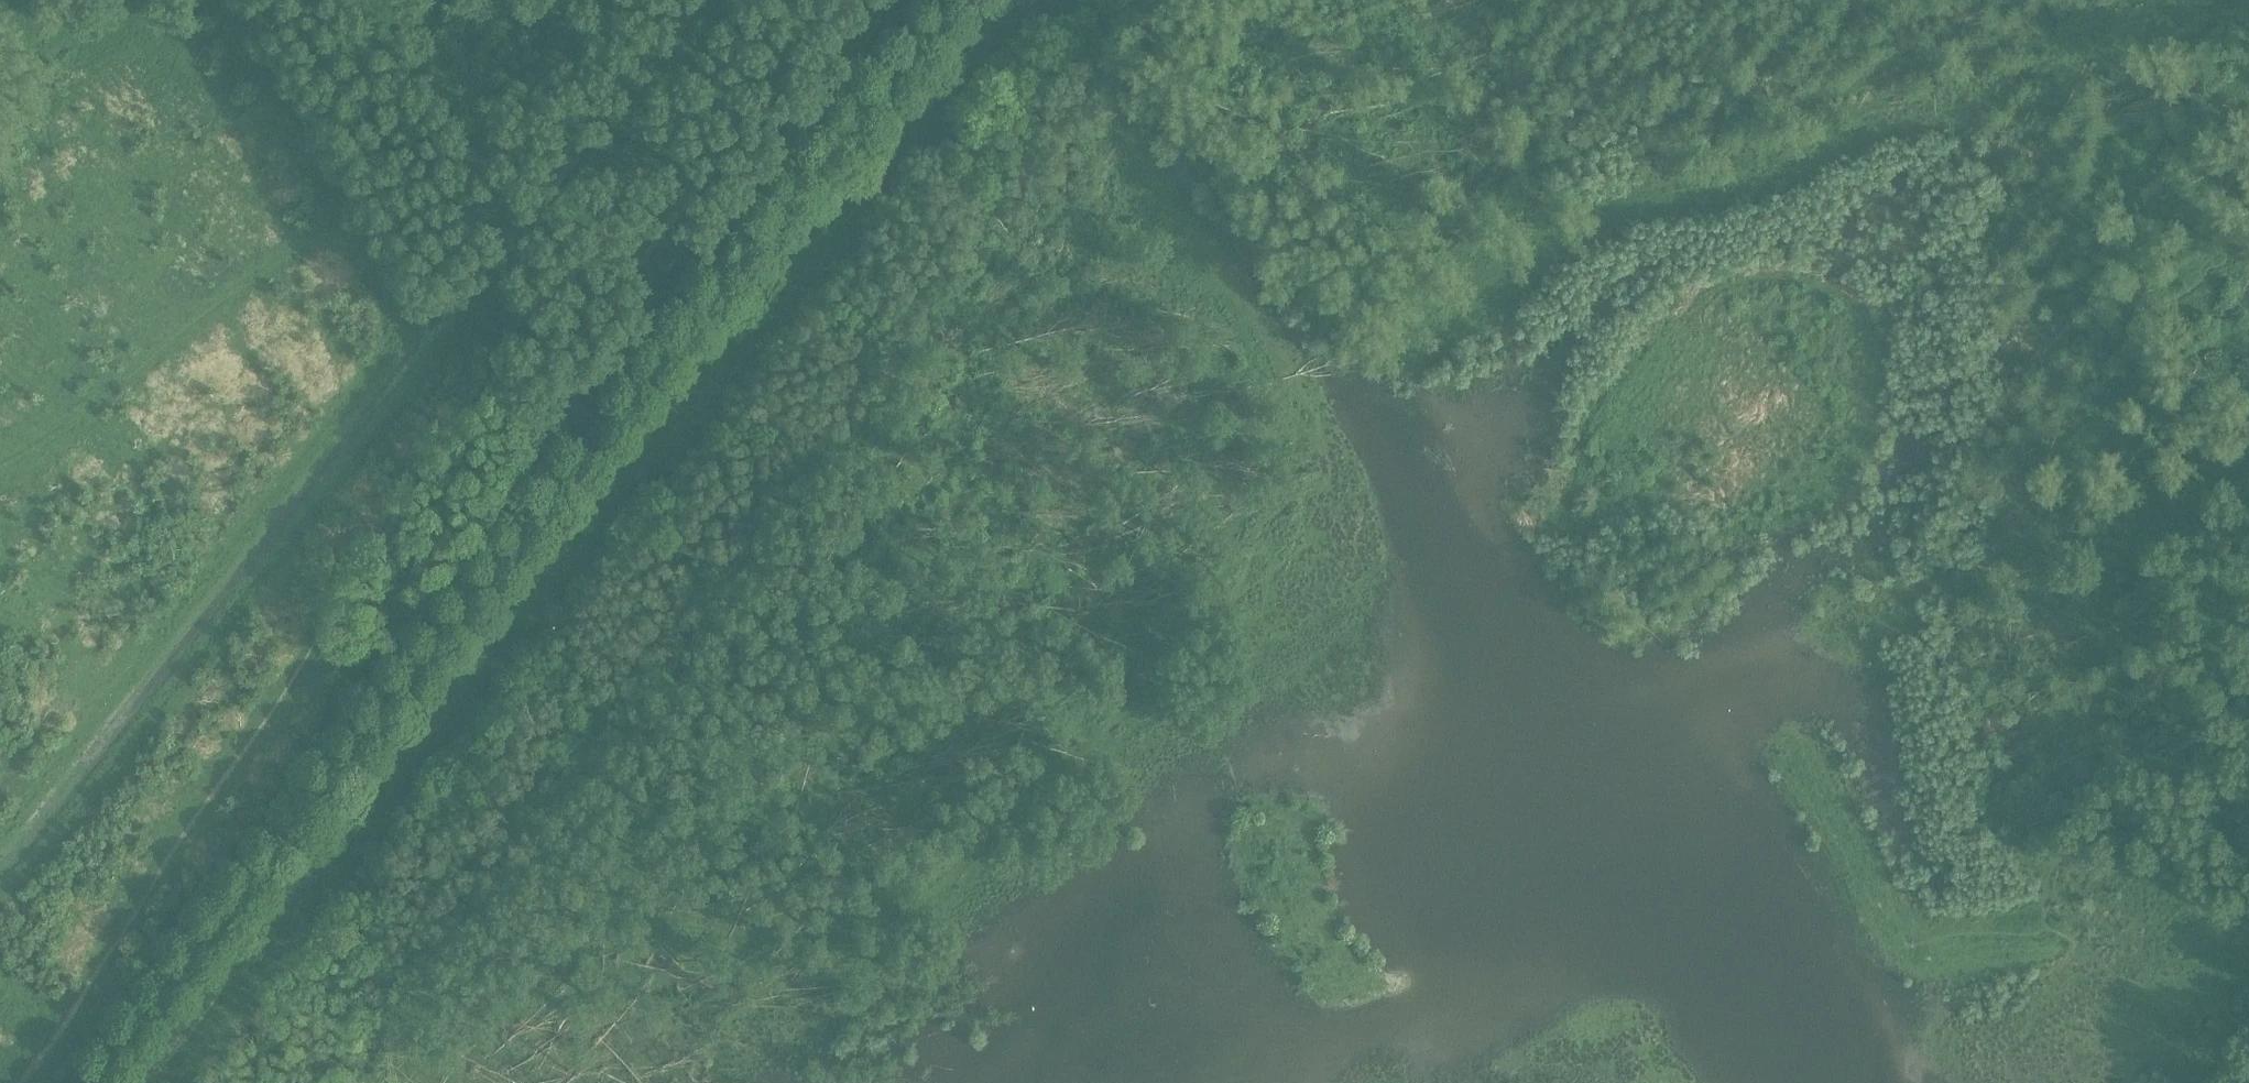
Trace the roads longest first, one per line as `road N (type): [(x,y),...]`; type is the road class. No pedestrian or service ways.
road 1 (track): [(944,0),(469,570),(101,1082)]

